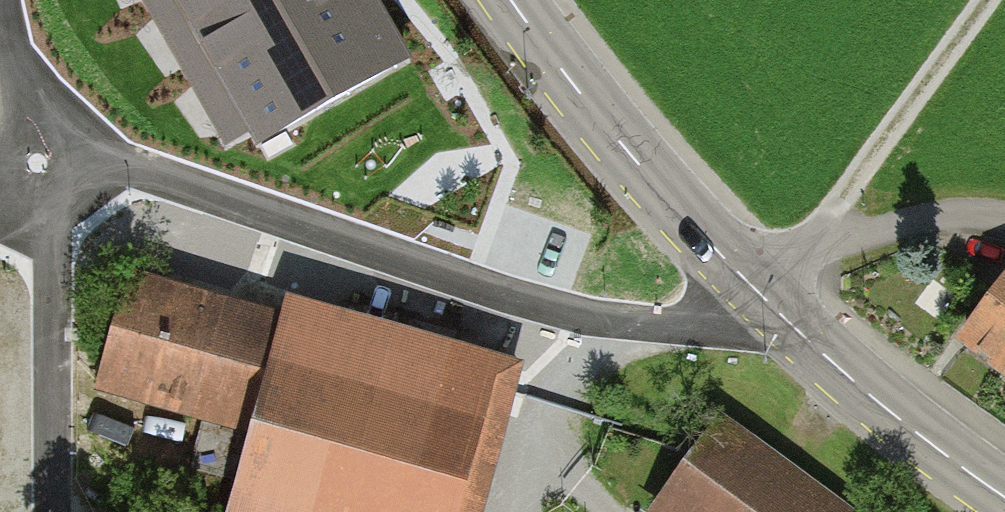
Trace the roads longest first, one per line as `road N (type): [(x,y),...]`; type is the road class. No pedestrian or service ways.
road 1 (unclassified): [(49,191),(112,174),(171,183),(564,312),(623,324),(688,328),(765,305)]
road 2 (tertiary): [(765,305),(607,129),(510,0)]
road 3 (unclassified): [(51,511),(49,191)]
road 4 (track): [(798,258),(983,0)]
road 5 (tertiary): [(1004,499),(891,415),(765,305)]
road 6 (unclassified): [(49,191),(4,0)]

